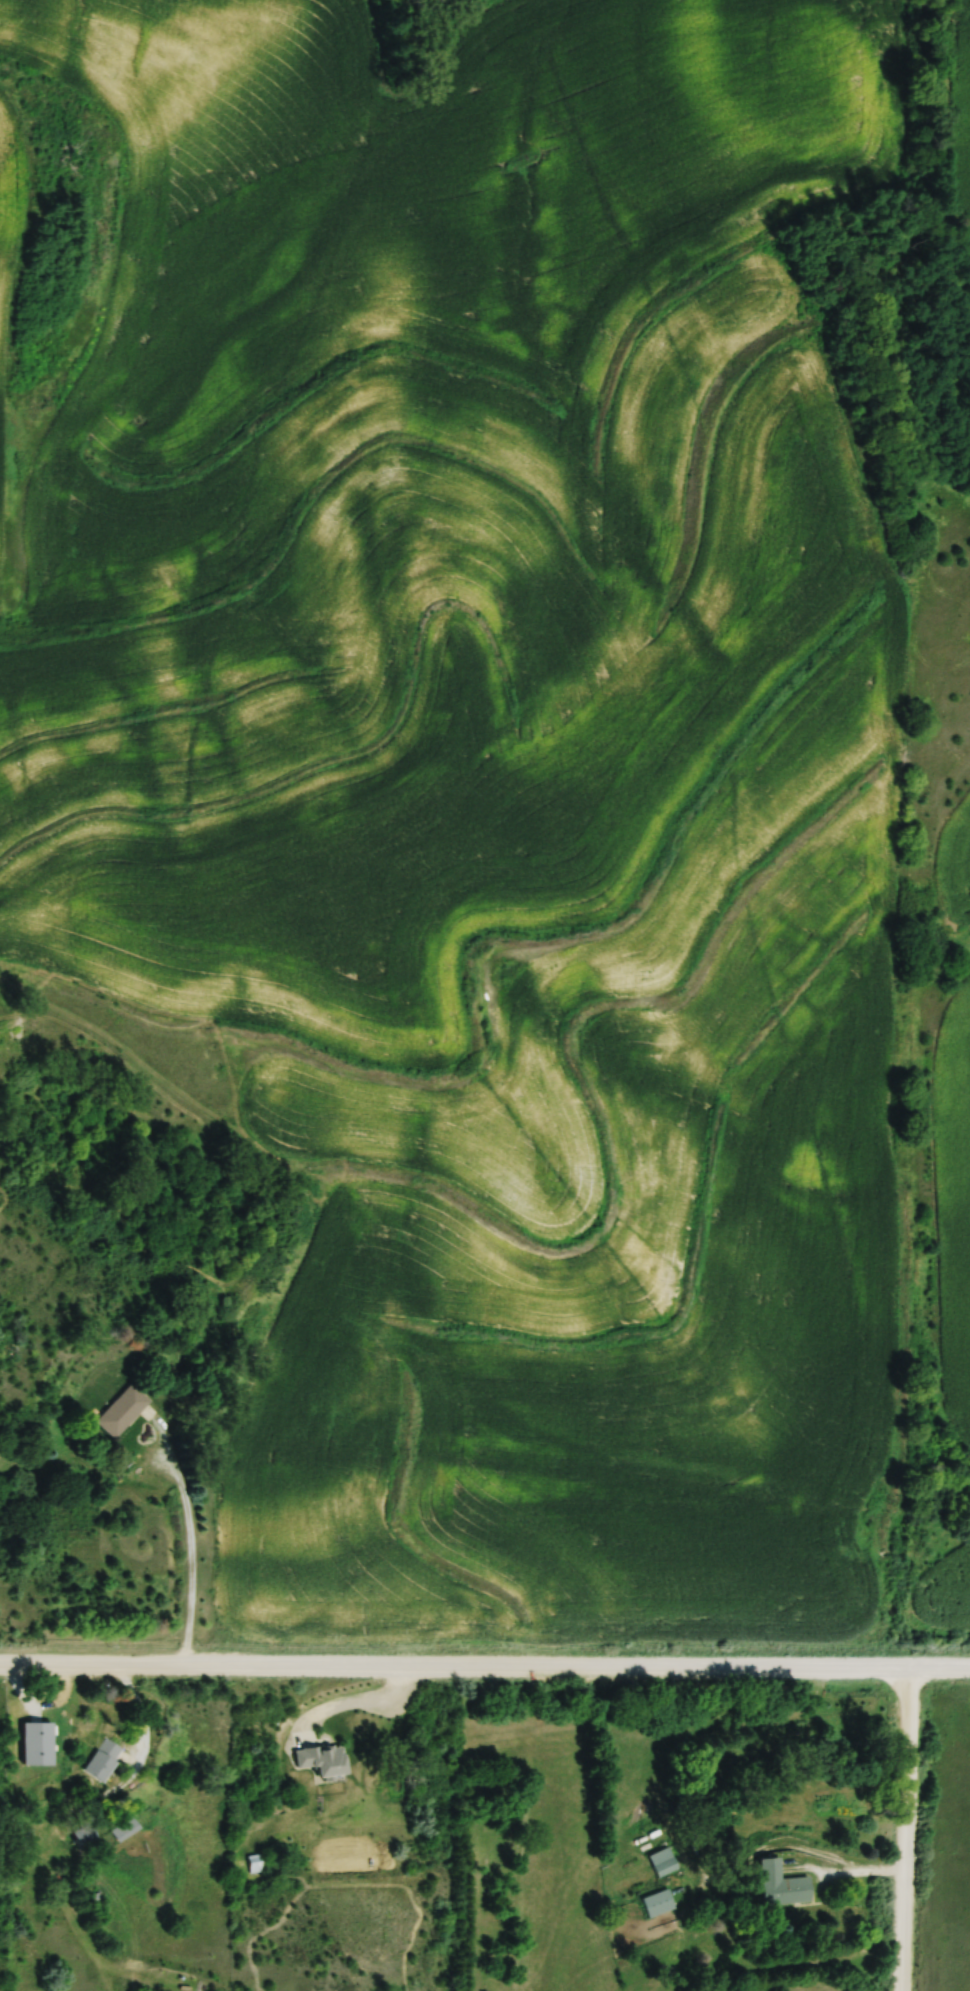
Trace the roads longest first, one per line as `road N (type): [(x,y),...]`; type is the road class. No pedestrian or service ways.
road 1 (residential): [(0,1650),(969,1659)]
road 2 (residential): [(900,1990),(908,1659)]

